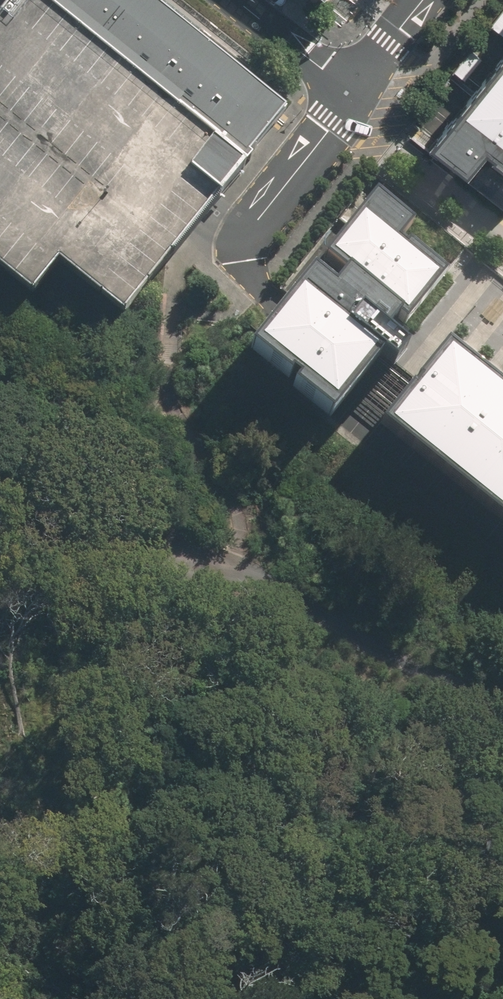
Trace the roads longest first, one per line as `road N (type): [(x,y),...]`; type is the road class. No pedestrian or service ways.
road 1 (track): [(230,567),(502,708)]
road 2 (track): [(0,491),(147,553),(230,567)]
road 3 (residential): [(239,245),(349,99)]
road 4 (residential): [(349,99),(237,0)]
road 5 (residential): [(349,99),(422,0)]

